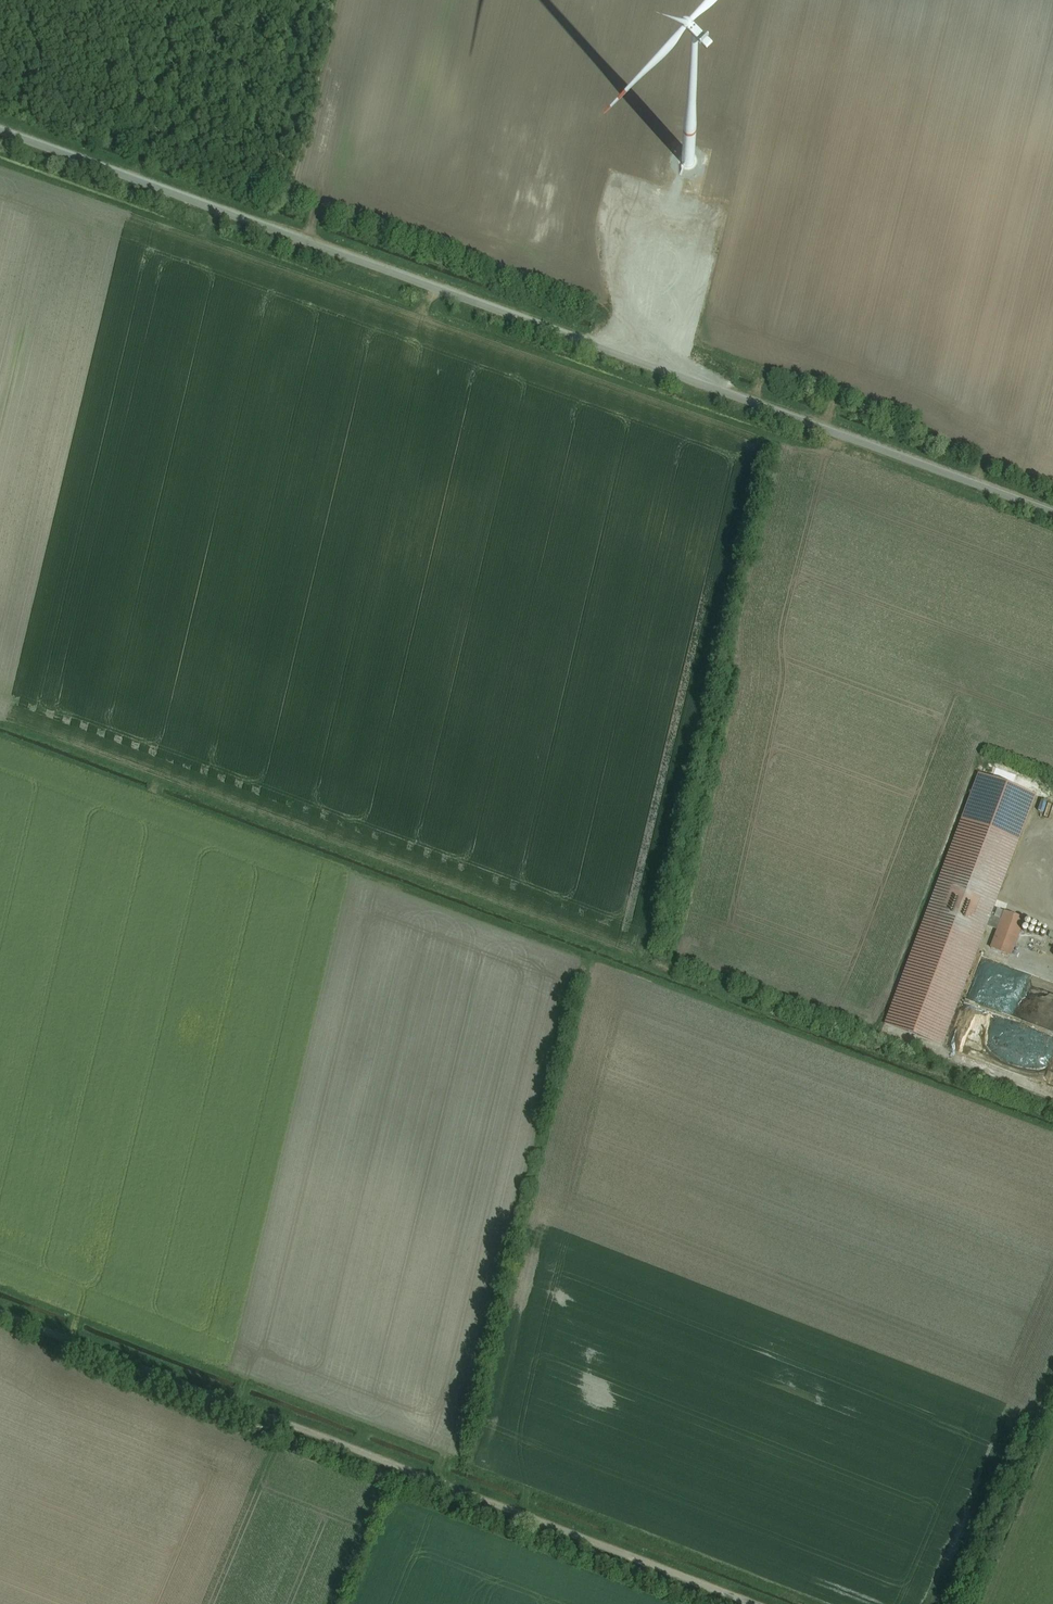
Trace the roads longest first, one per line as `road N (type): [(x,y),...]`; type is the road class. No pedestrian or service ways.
road 1 (unclassified): [(0,130),(1052,513)]
road 2 (unclassified): [(0,1309),(761,1603)]

